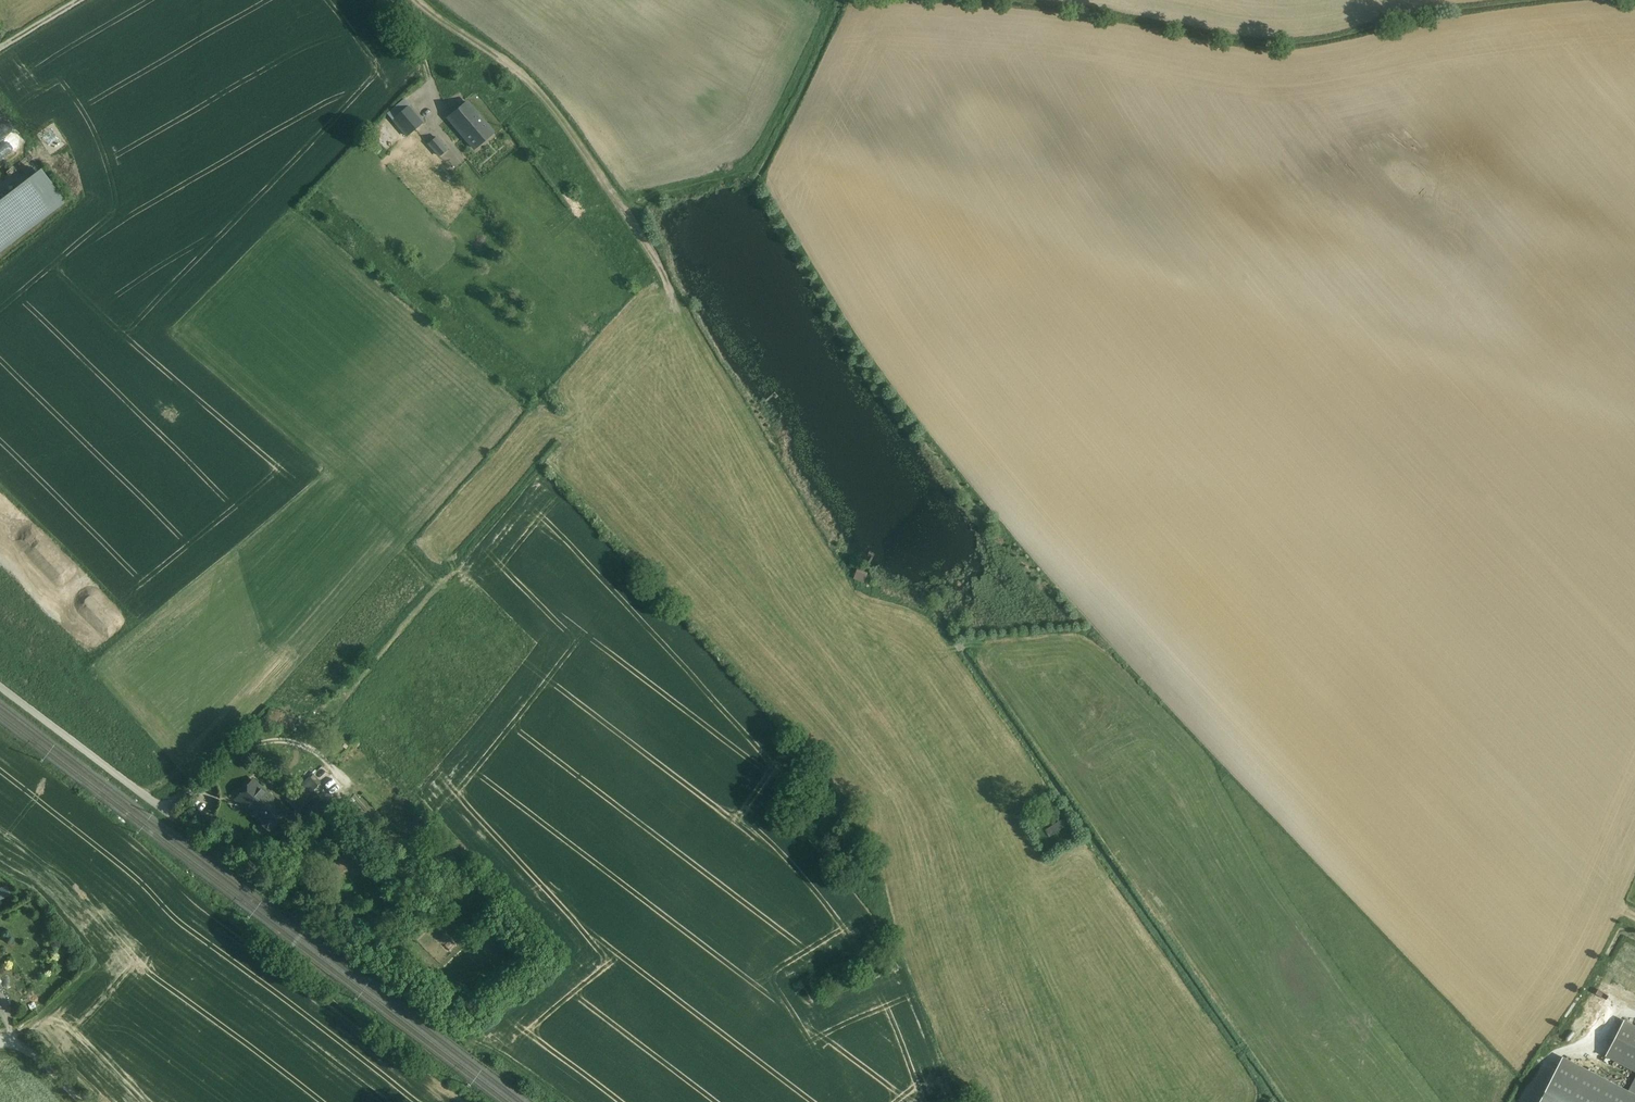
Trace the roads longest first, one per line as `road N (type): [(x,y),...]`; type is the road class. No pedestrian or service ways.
road 1 (track): [(160,807),(435,1021),(507,1060),(561,1101)]

